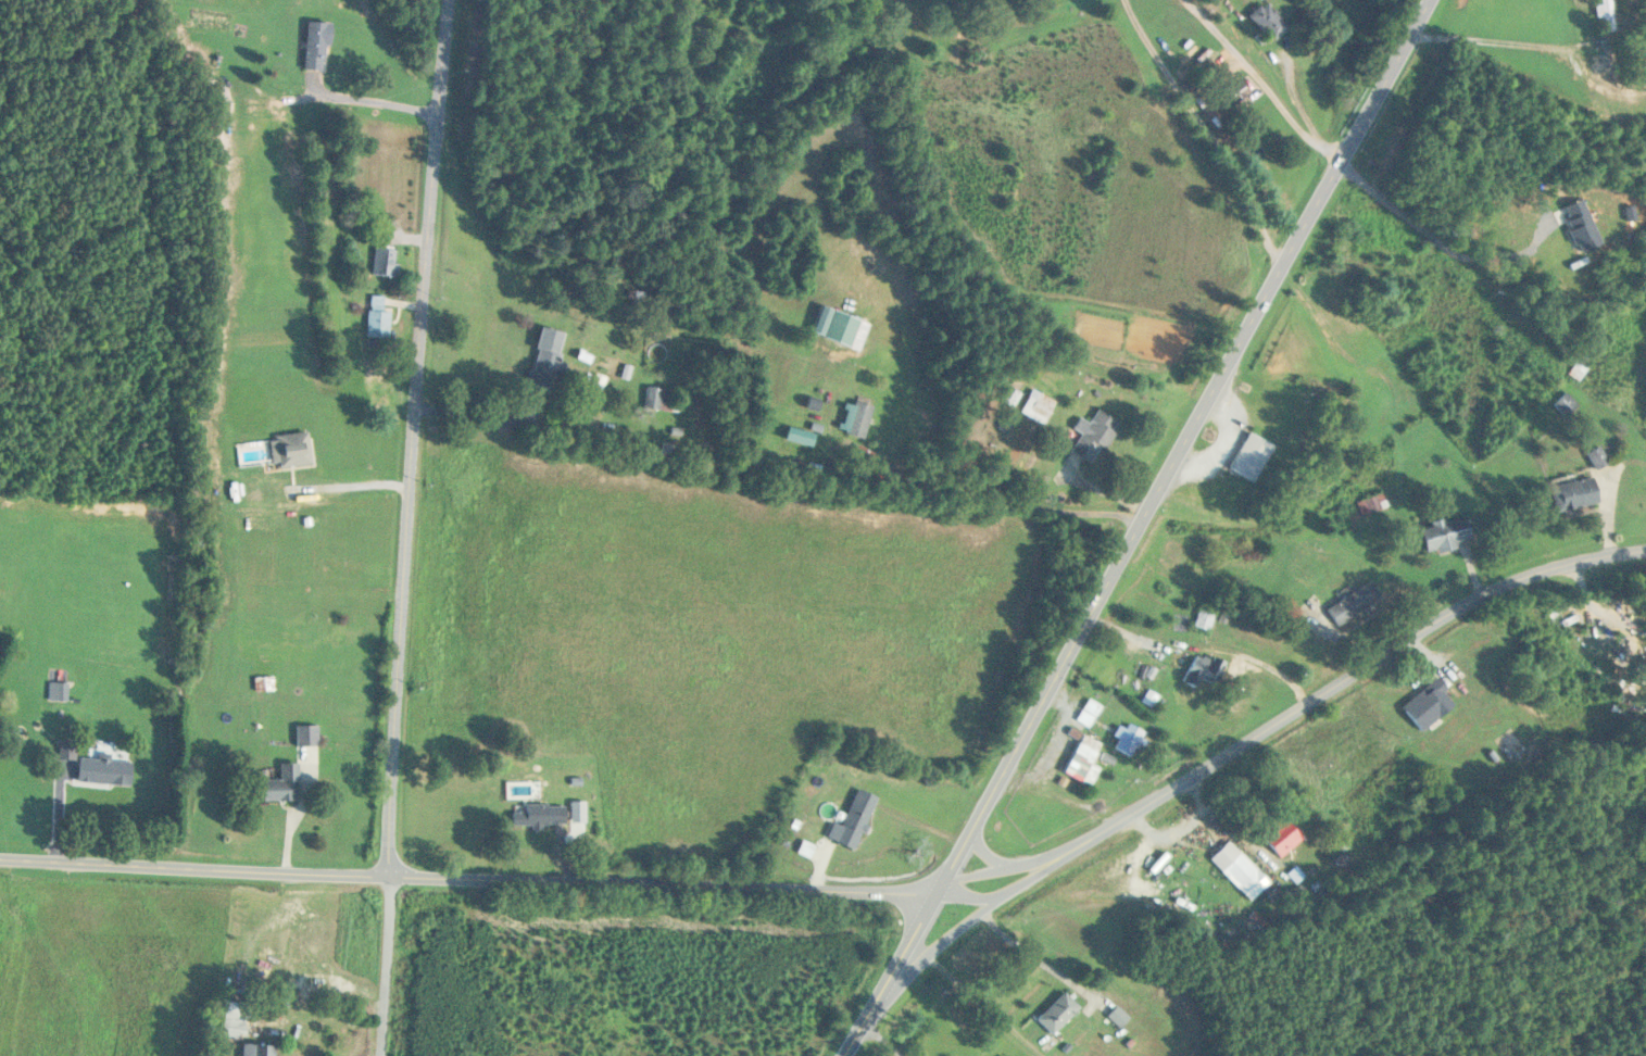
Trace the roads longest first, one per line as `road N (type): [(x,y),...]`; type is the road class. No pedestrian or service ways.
road 1 (primary): [(922,917),(1431,0)]
road 2 (residential): [(941,890),(0,855)]
road 3 (residential): [(391,902),(415,425),(452,0)]
road 4 (residential): [(1123,820),(1485,593),(1570,563),(1645,552)]
road 5 (residential): [(1341,164),(1187,0)]
road 6 (primary): [(857,1031),(945,939),(1025,884)]
road 7 (residential): [(941,890),(984,901),(1025,884),(1123,820)]
road 8 (primary): [(1123,820),(1067,848),(941,890)]
road 9 (primary): [(842,1055),(922,917)]
road 10 (residential): [(384,1055),(391,902)]

